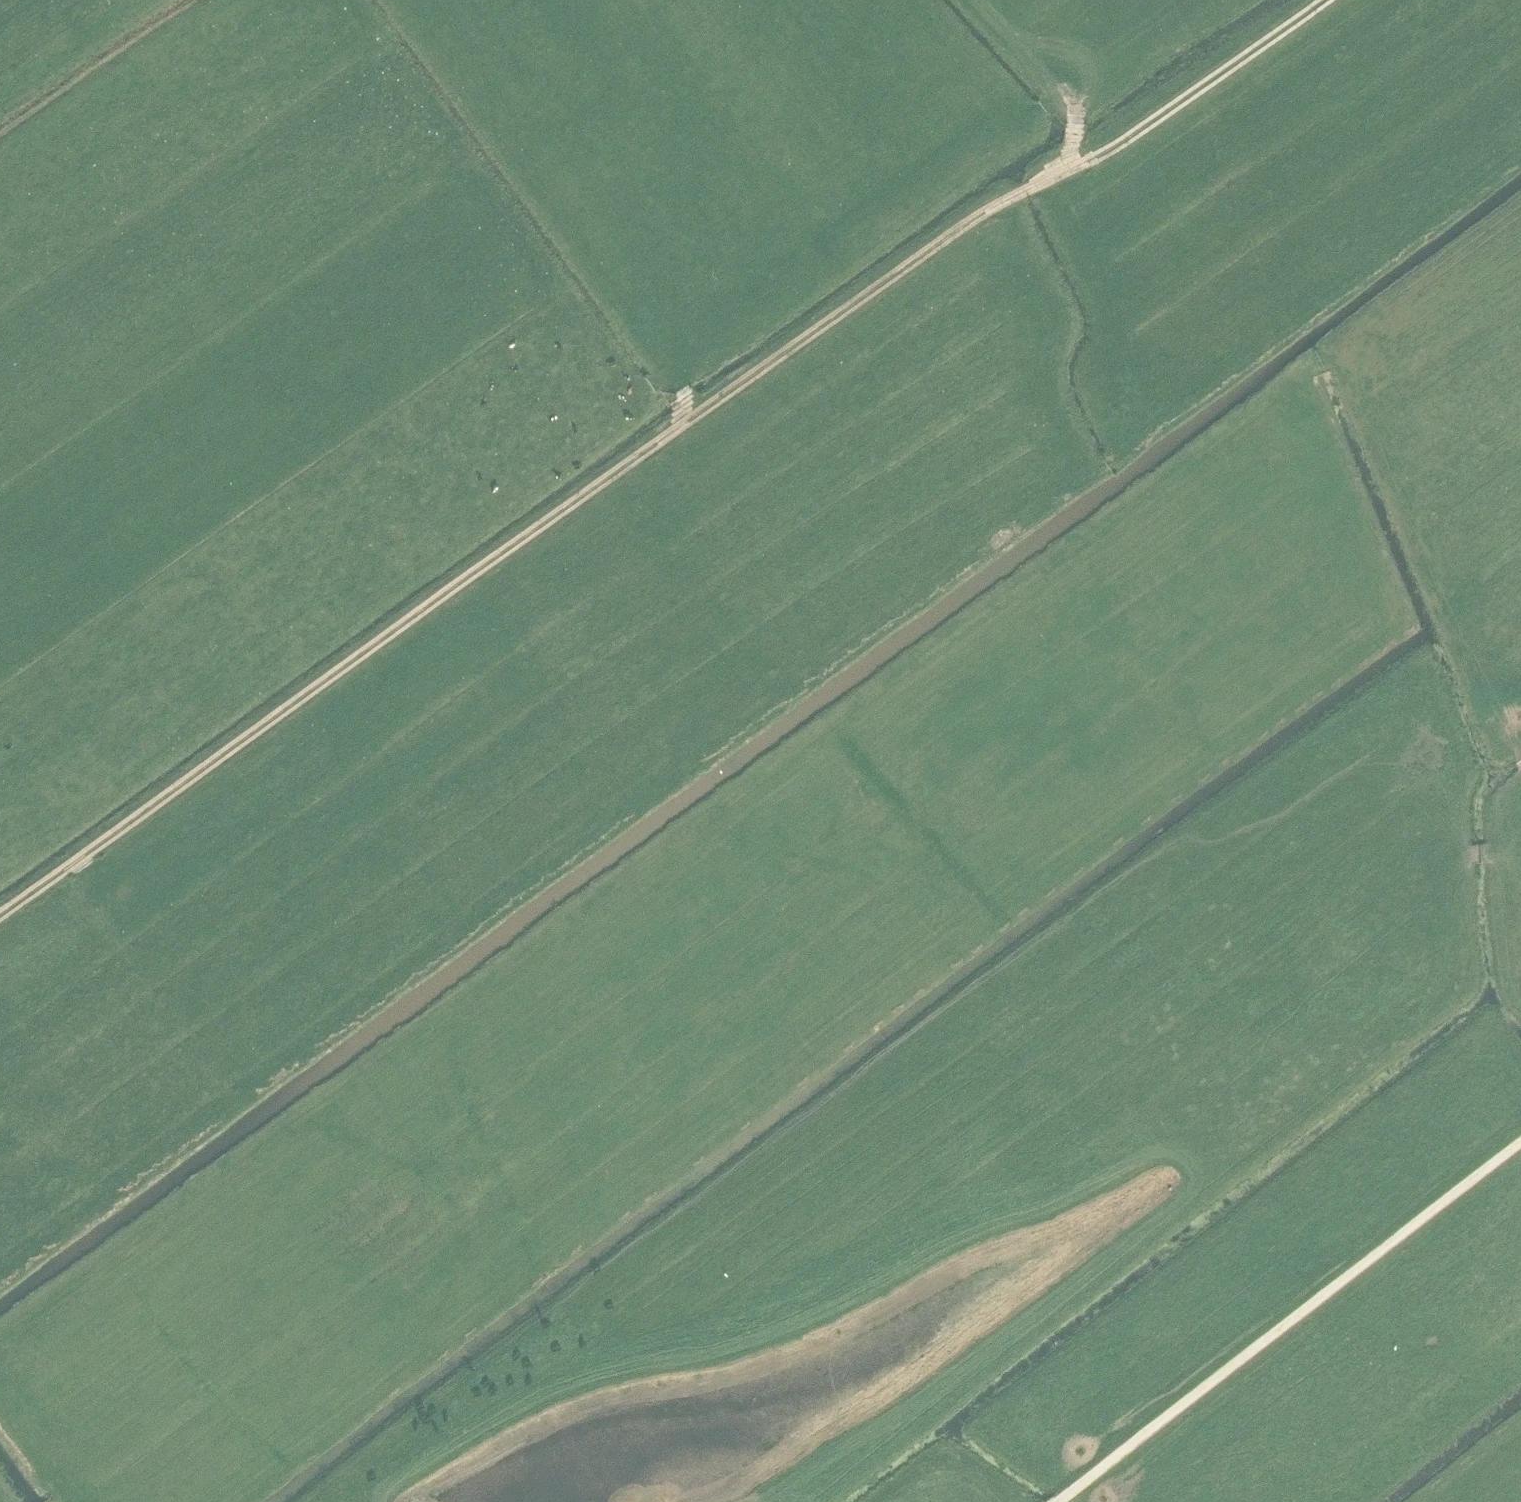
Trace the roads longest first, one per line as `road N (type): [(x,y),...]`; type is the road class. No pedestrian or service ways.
road 1 (track): [(1520,1144),(1059,1501)]

